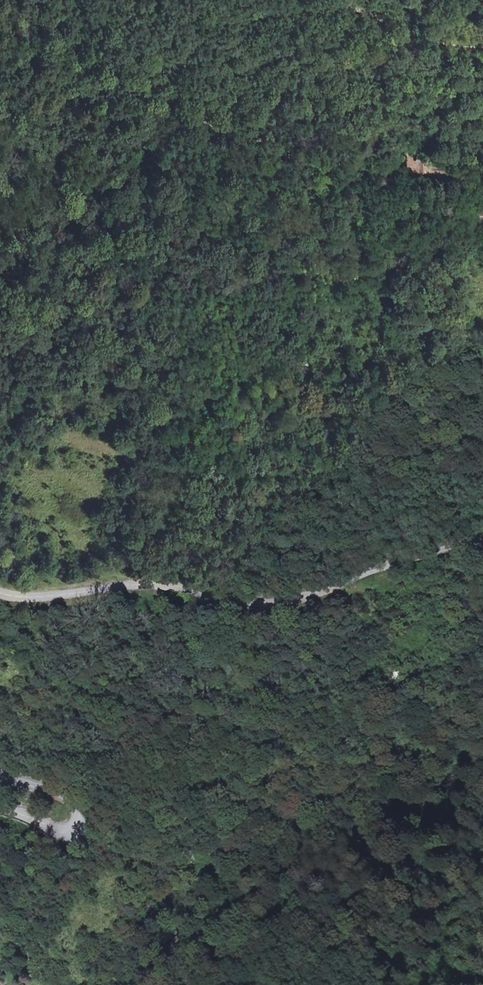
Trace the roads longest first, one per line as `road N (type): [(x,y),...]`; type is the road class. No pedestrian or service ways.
road 1 (track): [(21,0),(165,91),(258,135),(394,173),(482,177)]
road 2 (unclassified): [(0,593),(28,599),(159,581),(256,601),(297,601),(482,538)]
road 3 (track): [(113,0),(207,8),(336,1),(452,45),(482,47)]
road 4 (track): [(482,381),(328,389),(217,368)]
road 5 (unclassified): [(0,810),(59,829),(79,818),(65,796),(0,774)]

